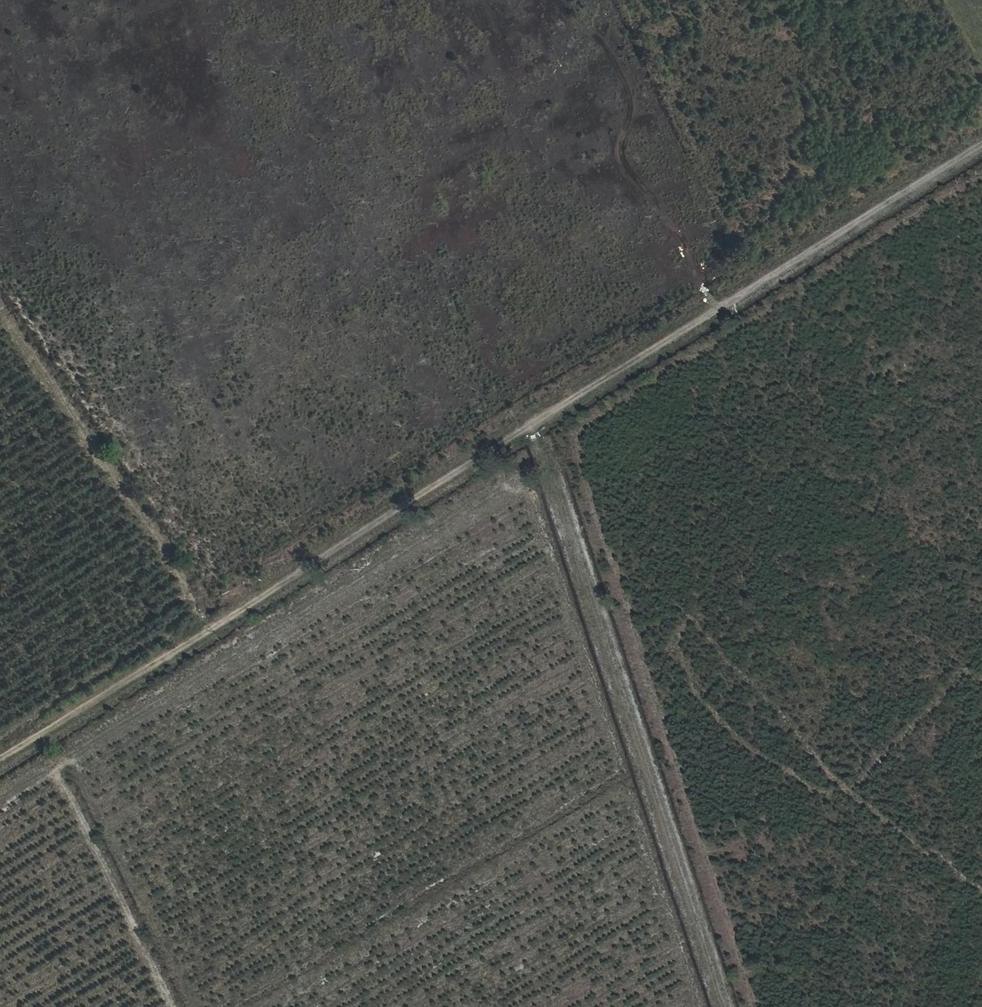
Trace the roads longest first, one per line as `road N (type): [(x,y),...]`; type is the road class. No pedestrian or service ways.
road 1 (track): [(0,760),(981,144)]
road 2 (track): [(722,1006),(533,424)]

